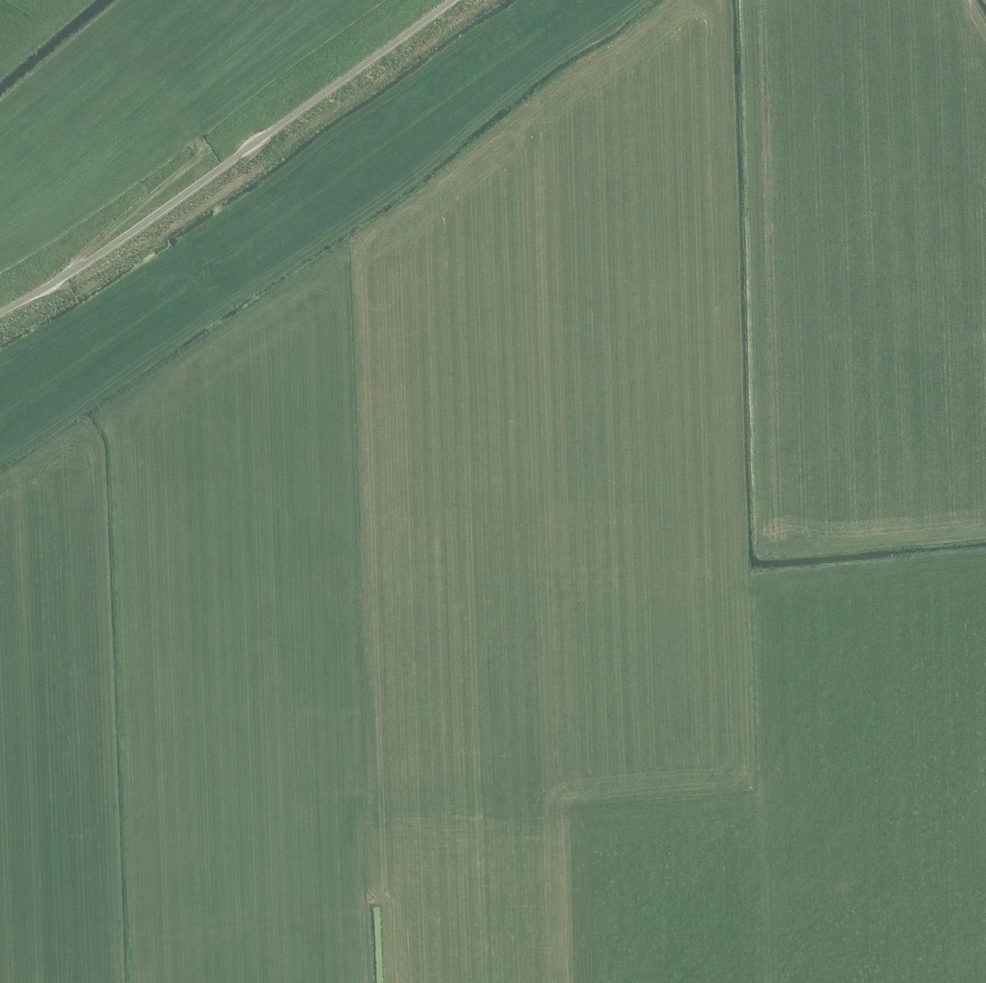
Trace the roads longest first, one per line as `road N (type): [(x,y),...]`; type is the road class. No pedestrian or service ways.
road 1 (unclassified): [(0,313),(181,197),(451,0)]
road 2 (track): [(151,78),(201,154),(59,280)]

